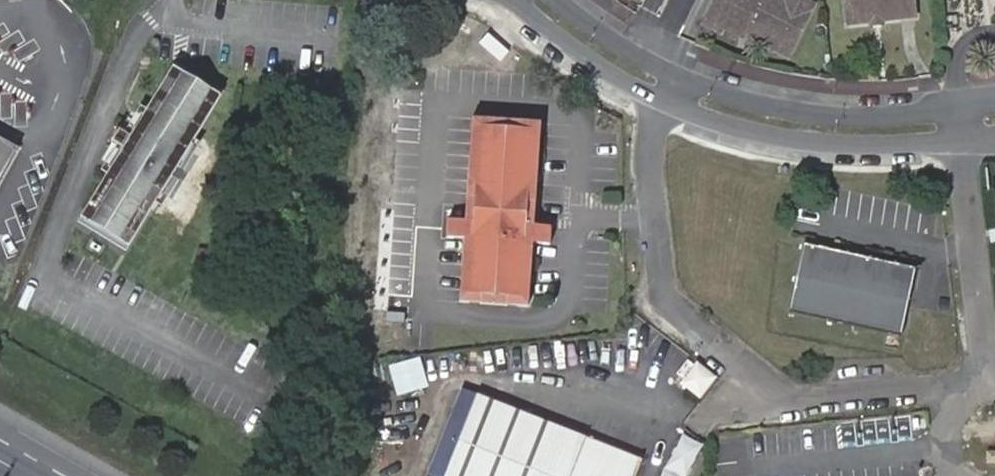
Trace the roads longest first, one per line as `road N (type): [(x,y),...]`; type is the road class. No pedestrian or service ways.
road 1 (unclassified): [(664,103),(650,168),(663,298),(795,402),(946,385)]
road 2 (residential): [(664,103),(765,136),(836,144),(964,142)]
road 3 (residential): [(960,106),(834,115),(768,107),(677,77)]
road 4 (unclassified): [(984,370),(964,142)]
road 5 (residential): [(513,0),(580,55),(664,103)]
road 6 (residential): [(677,77),(558,0)]

